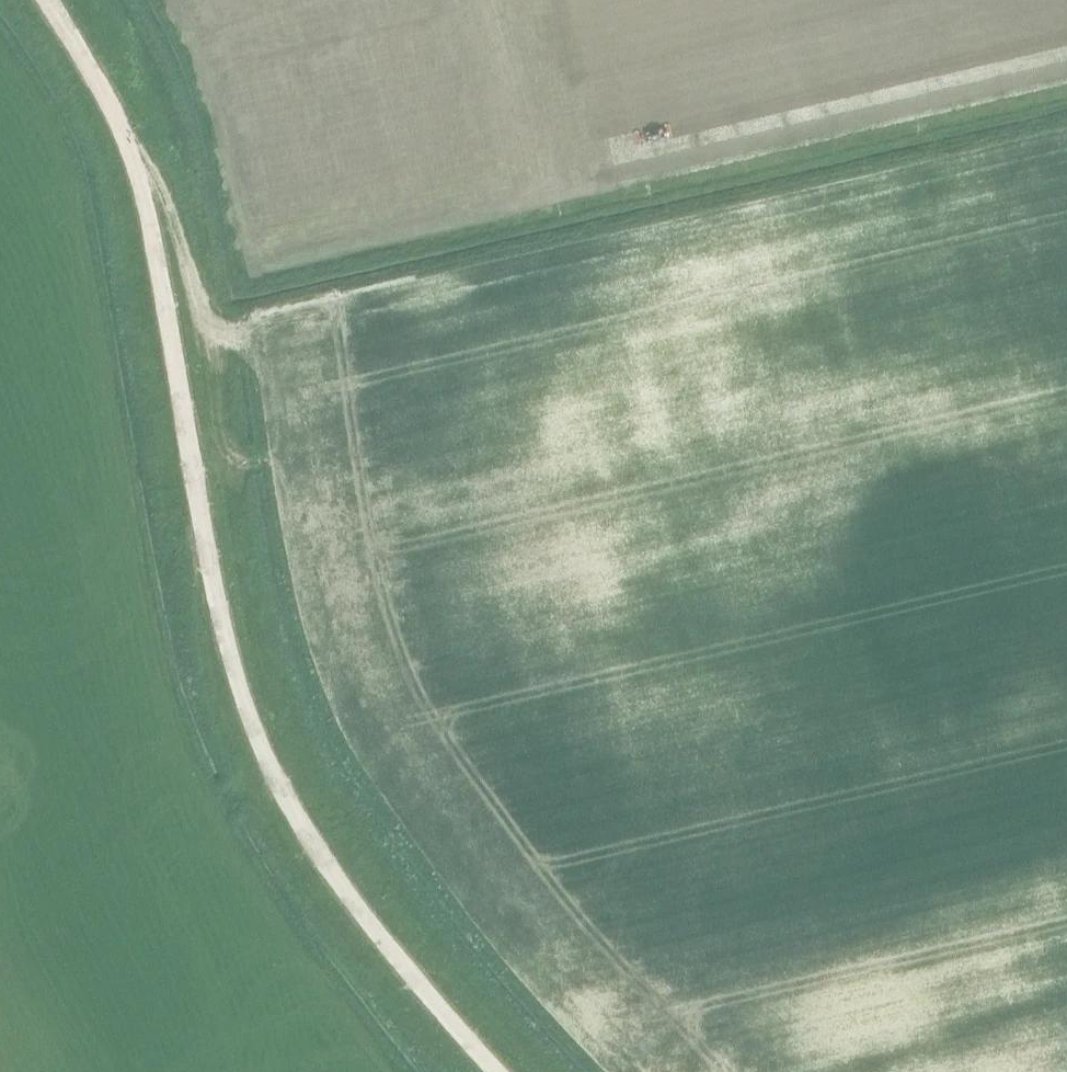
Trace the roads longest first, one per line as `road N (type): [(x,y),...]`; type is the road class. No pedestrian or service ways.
road 1 (unclassified): [(500,1071),(350,897),(266,755),(213,577),(143,190),(110,100),(49,0)]

